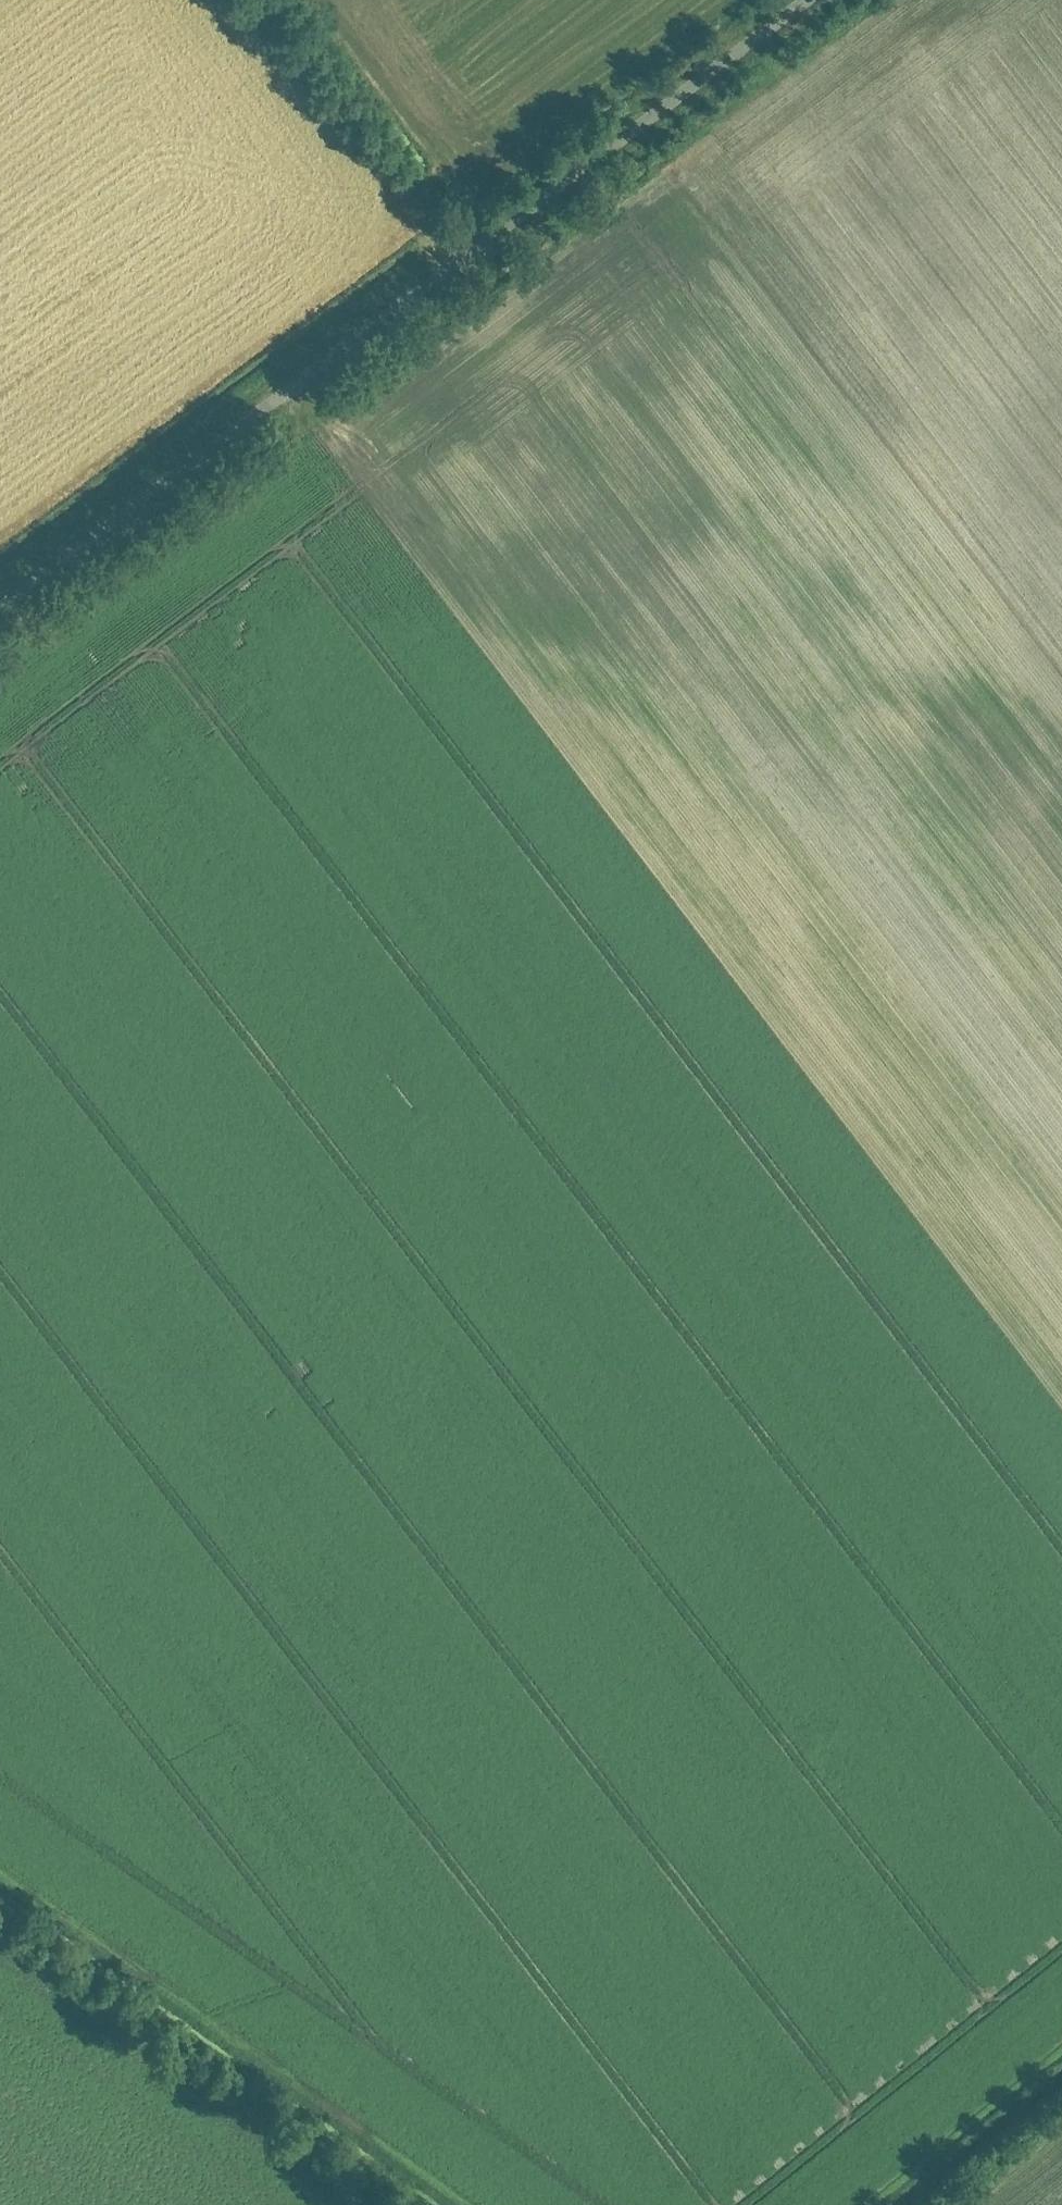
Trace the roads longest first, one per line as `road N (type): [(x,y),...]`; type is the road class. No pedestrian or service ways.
road 1 (residential): [(0,609),(811,0)]

